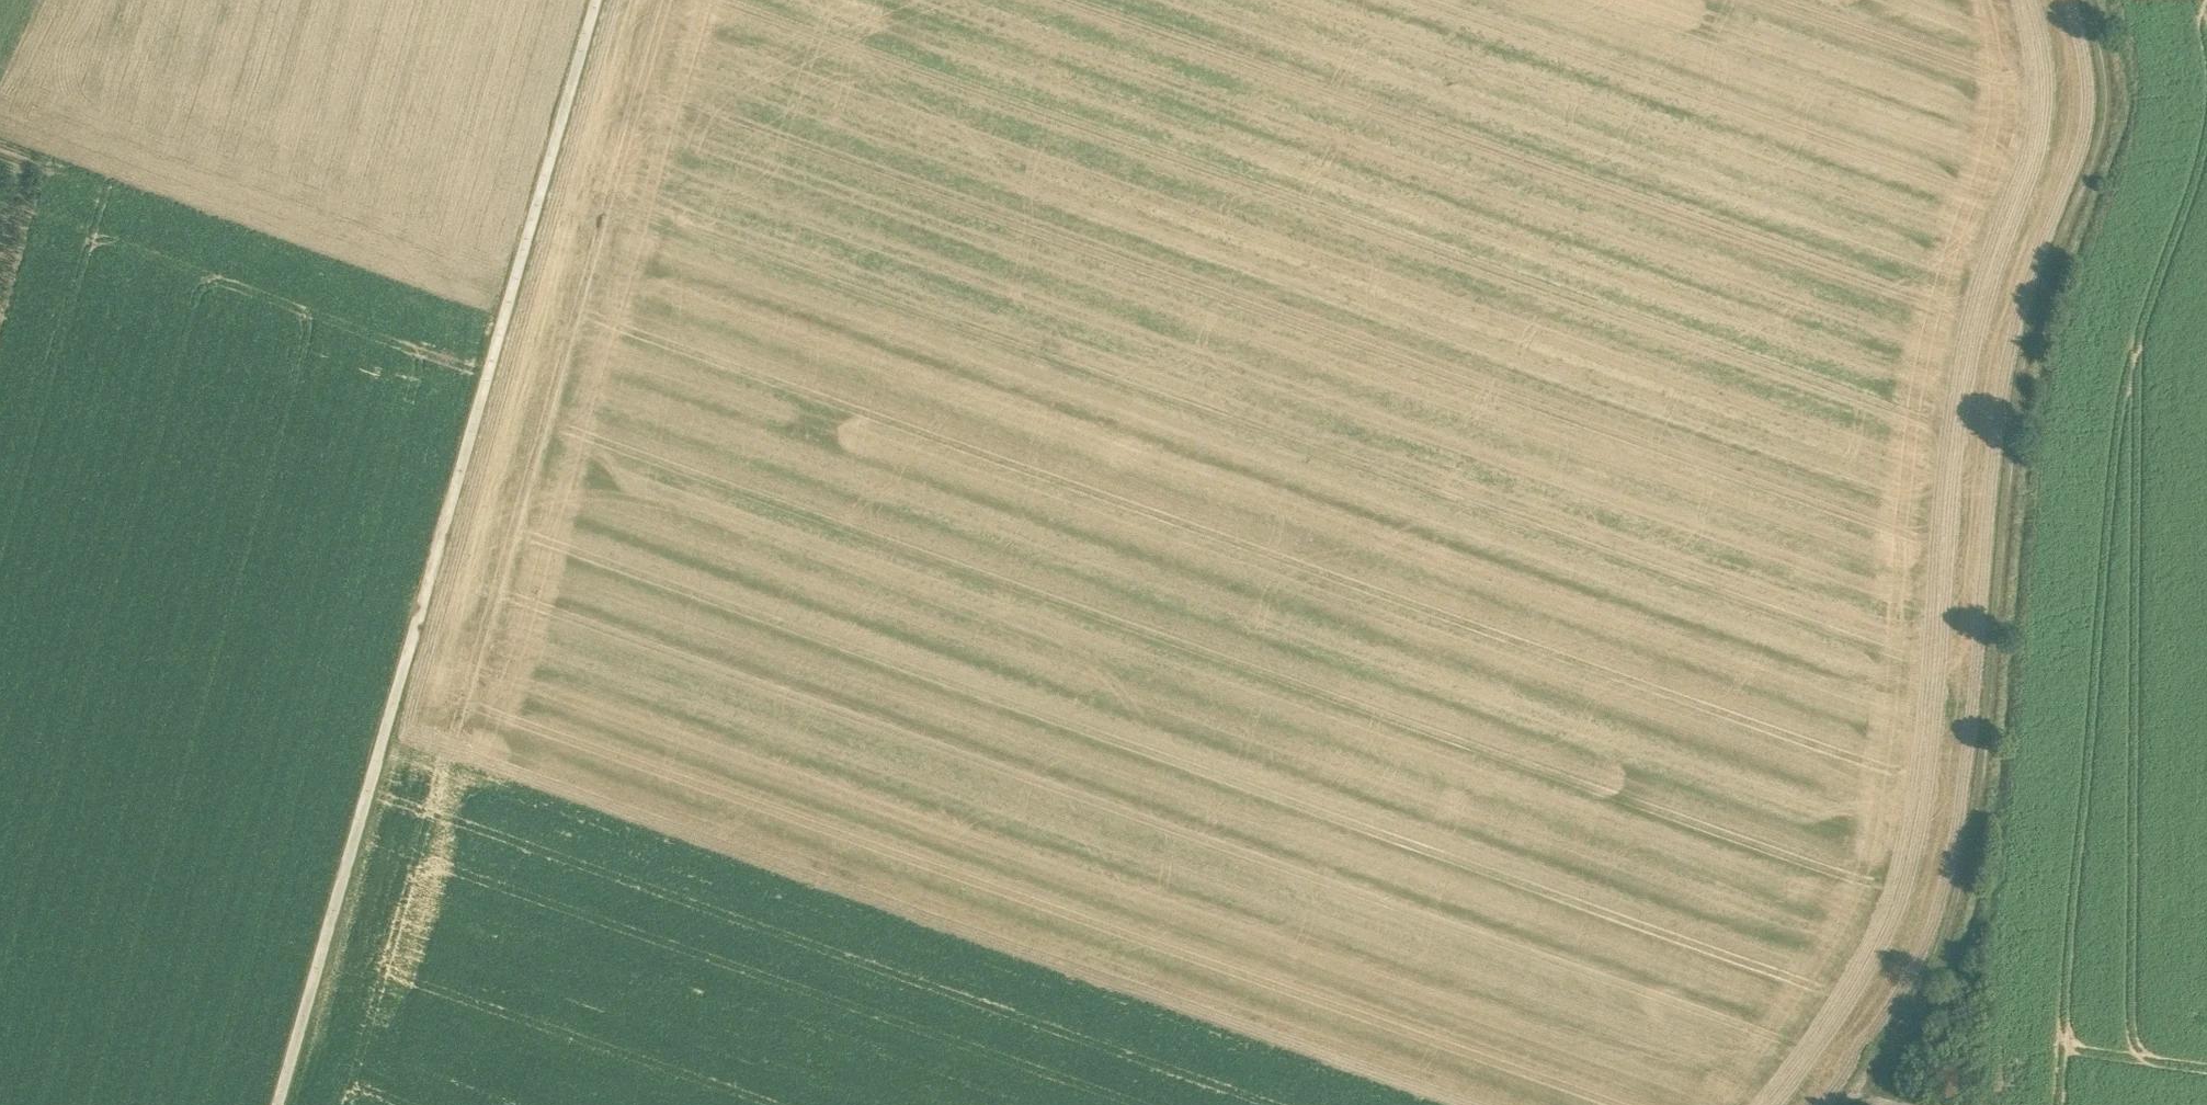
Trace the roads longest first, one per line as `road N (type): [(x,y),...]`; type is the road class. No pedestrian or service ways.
road 1 (track): [(278,1104),(598,0)]

